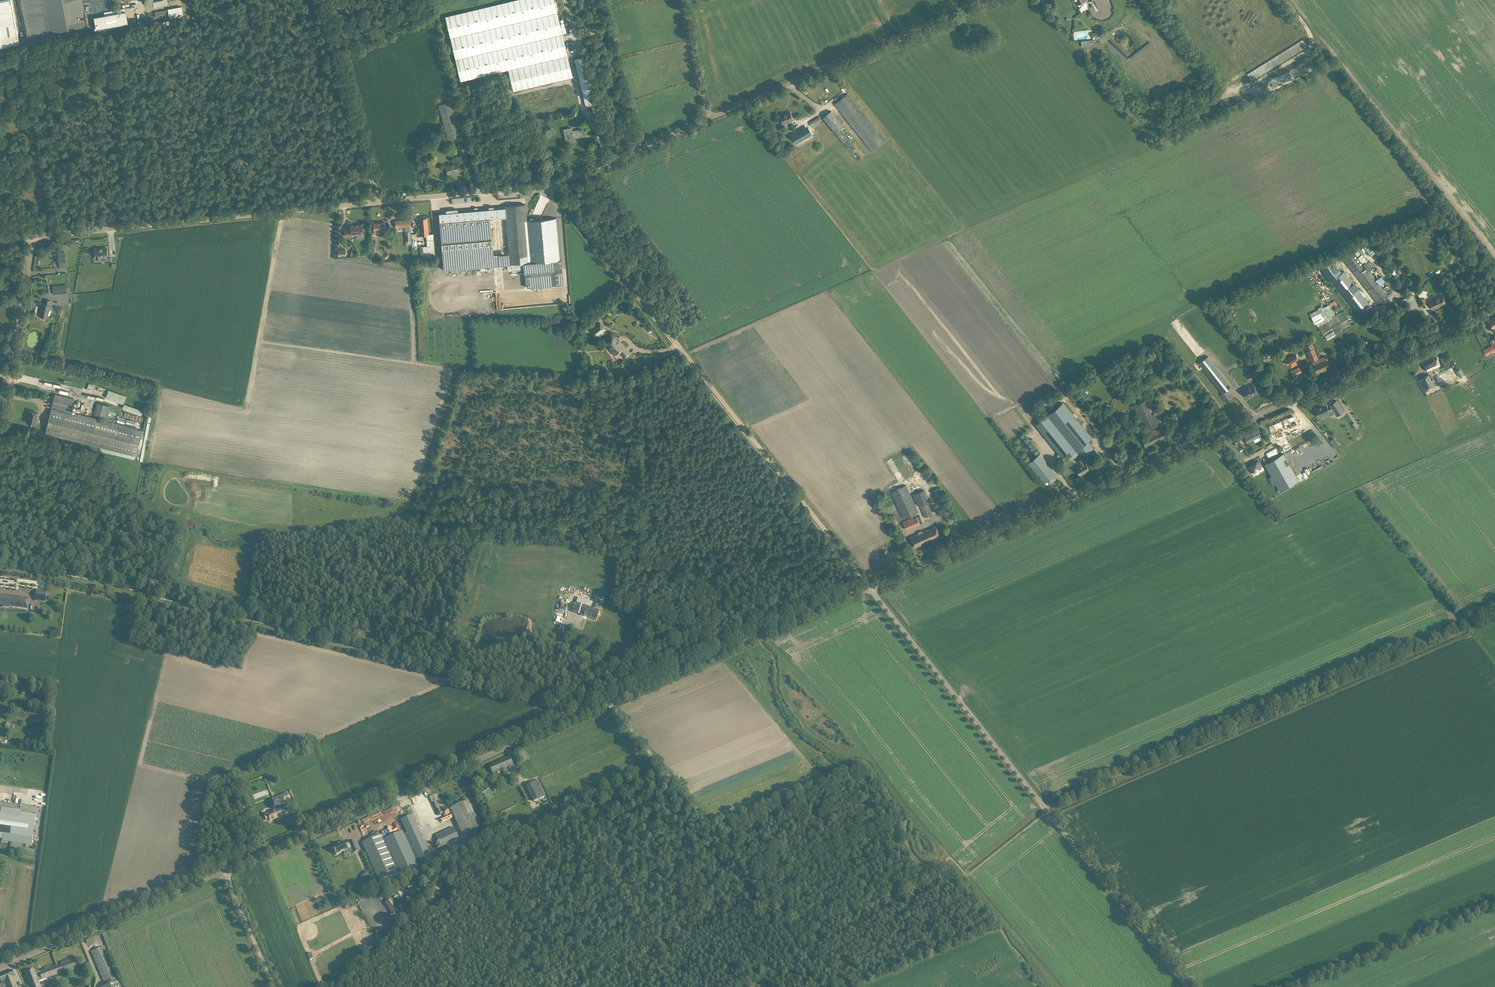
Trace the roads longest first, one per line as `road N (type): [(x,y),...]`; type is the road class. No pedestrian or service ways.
road 1 (unclassified): [(34,236),(555,188),(710,119)]
road 2 (unclassified): [(870,587),(1494,311)]
road 3 (track): [(588,710),(124,590),(0,569)]
road 4 (unclassified): [(1187,986),(870,587)]
road 5 (track): [(555,188),(870,587)]
road 6 (unclassified): [(588,710),(218,870)]
road 7 (track): [(339,986),(483,843),(662,766)]
road 8 (unclassified): [(588,710),(870,587)]
road 9 (track): [(608,701),(795,926)]
road 10 (unclassified): [(710,119),(977,0)]
road 11 (unclassified): [(218,870),(0,964)]
road 12 (track): [(323,0),(378,202)]
road 13 (unclassified): [(0,400),(34,236)]
road 14 (unclassified): [(269,986),(218,870)]
road 15 (unclassified): [(710,119),(685,0)]

